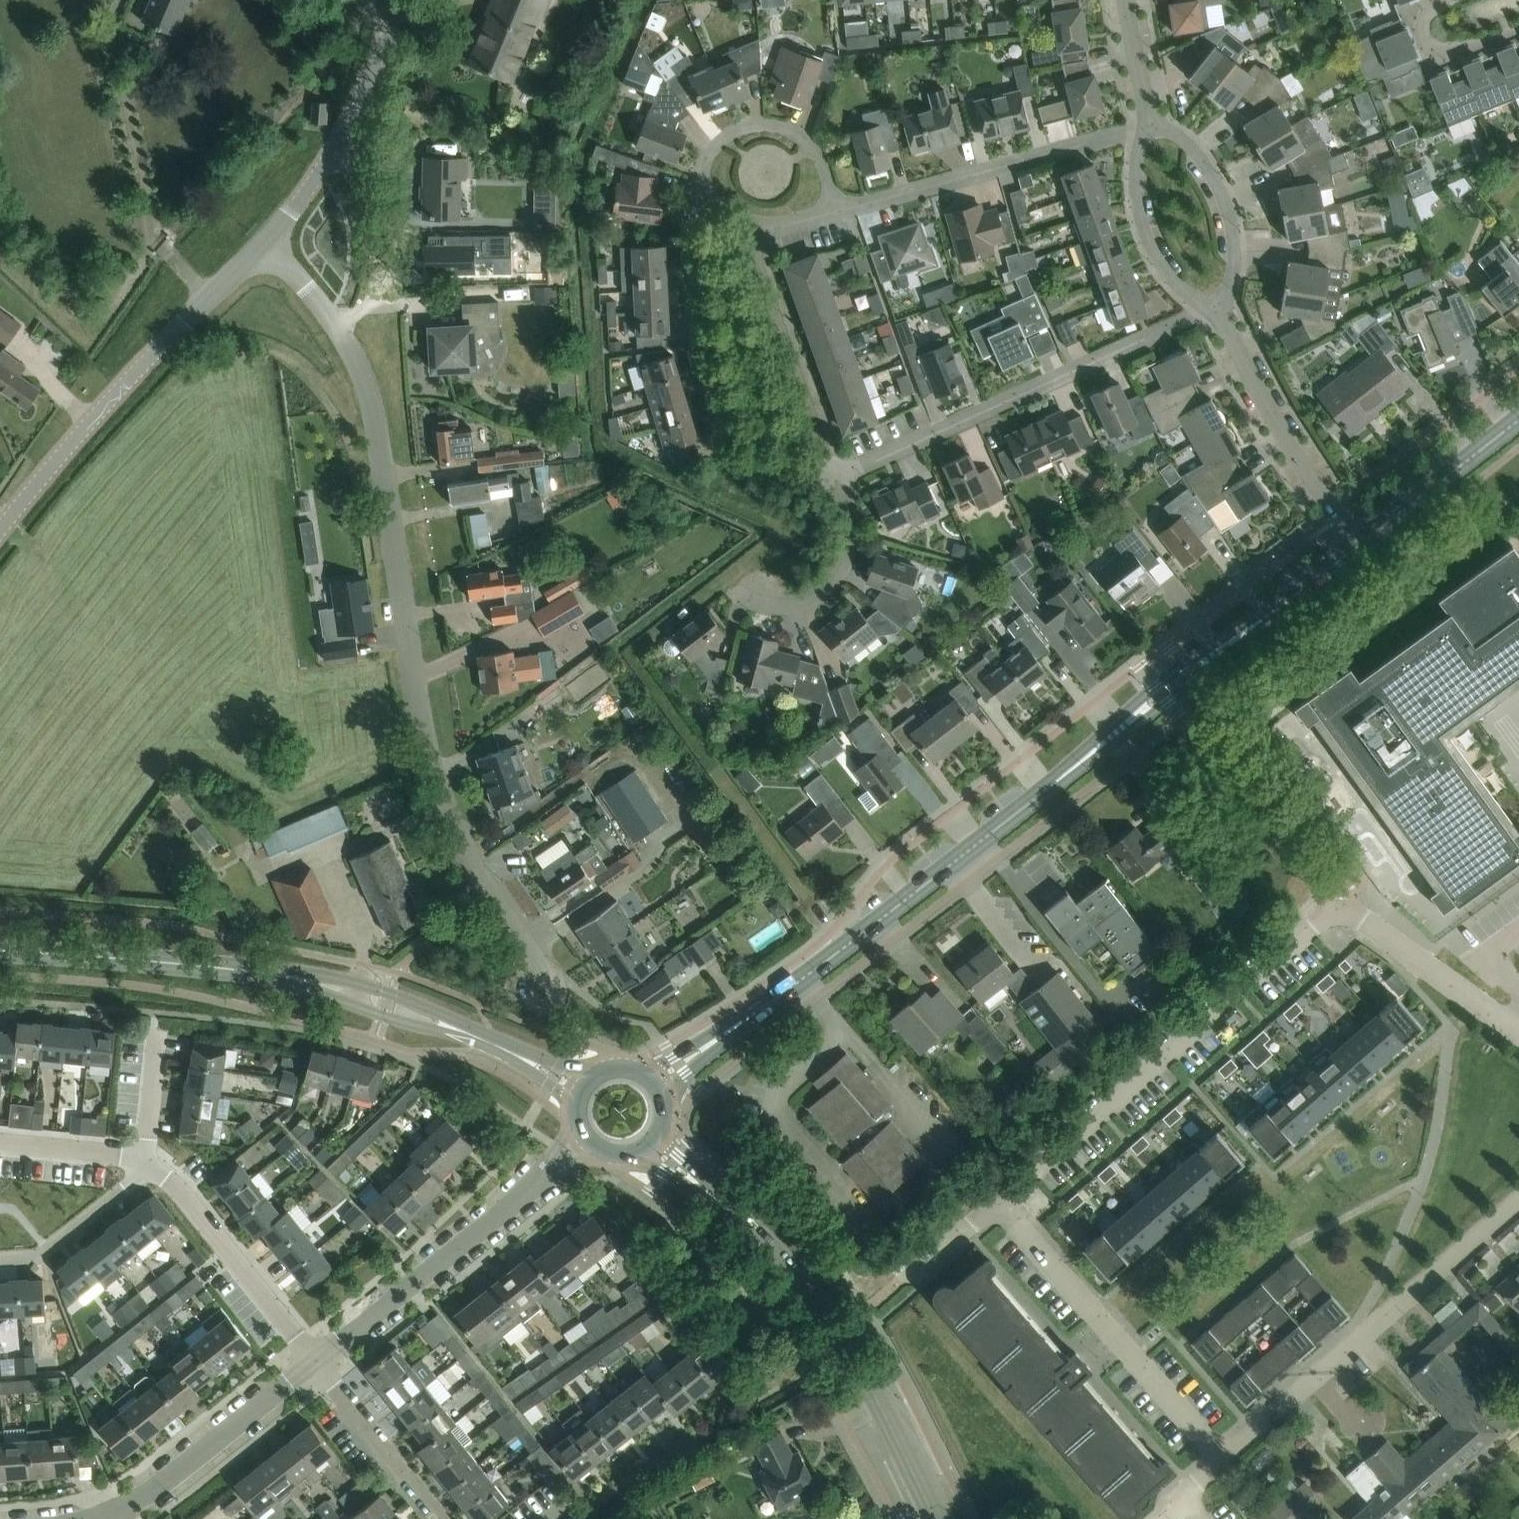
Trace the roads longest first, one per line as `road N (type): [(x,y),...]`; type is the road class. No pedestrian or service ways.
road 1 (secondary): [(656,1082),(852,941),(1358,545)]
road 2 (residential): [(539,972),(456,843),(425,758),(363,377),(342,336),(267,242)]
road 3 (secondary): [(0,950),(302,979),(468,1033),(577,1087)]
road 4 (tertiary): [(934,1518),(827,1316),(751,1229),(649,1144)]
road 5 (residential): [(996,1203),(1317,921),(1342,912)]
road 6 (residential): [(1219,311),(831,473)]
road 7 (unclassified): [(0,531),(115,396),(267,242)]
road 8 (residential): [(1224,1459),(1518,1202)]
road 9 (residential): [(831,473),(783,461),(741,463),(725,451),(695,341),(692,202)]
road 10 (residential): [(312,1362),(582,1140)]
road 11 (residential): [(996,1203),(1224,1459)]
road 12 (residential): [(836,210),(1150,122)]
road 13 (unclassified): [(267,242),(334,147),(402,0)]
road 14 (residential): [(1358,545),(1219,311)]
road 15 (residential): [(831,473),(748,224)]
road 16 (residential): [(146,1161),(189,1202),(312,1362)]
road 17 (residential): [(125,1518),(312,1362)]
road 18 (residential): [(692,202),(712,149),(734,131),(762,124),(791,129),(815,147),(836,210)]
road 19 (residential): [(1219,311),(1180,285),(1142,227),(1135,185),(1150,122)]
road 20 (residential): [(1219,311),(1232,242),(1222,197),(1186,145),(1150,122)]
road 21 (residential): [(1518,1035),(1342,912)]
road 22 (residential): [(443,1518),(312,1362)]
road 23 (secondary): [(1358,545),(1518,419)]
road 24 (residential): [(752,588),(800,592),(833,571),(845,517),(831,473)]
road 25 (residential): [(0,1259),(41,1253),(146,1161)]
road 26 (residential): [(1447,0),(1424,13),(1418,28),(1438,58),(1518,35)]
road 27 (residential): [(0,1142),(114,1151),(146,1161)]
road 28 (residential): [(1150,122),(1127,0)]
road 29 (residential): [(900,1281),(996,1203)]
road 30 (residential): [(146,1161),(152,1041)]

